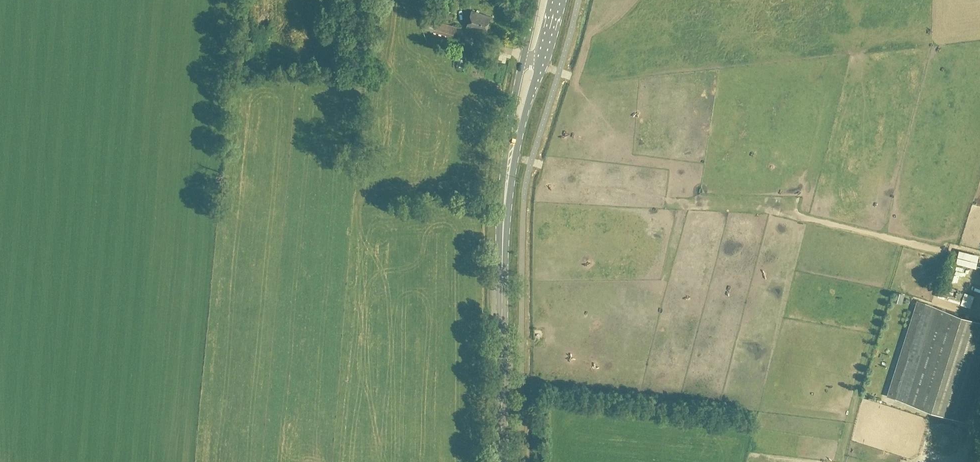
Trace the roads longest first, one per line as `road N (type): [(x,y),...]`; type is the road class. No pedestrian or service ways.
road 1 (secondary): [(503,461),(509,162)]
road 2 (secondary): [(509,162),(557,0)]
road 3 (secondary): [(533,0),(509,162)]

